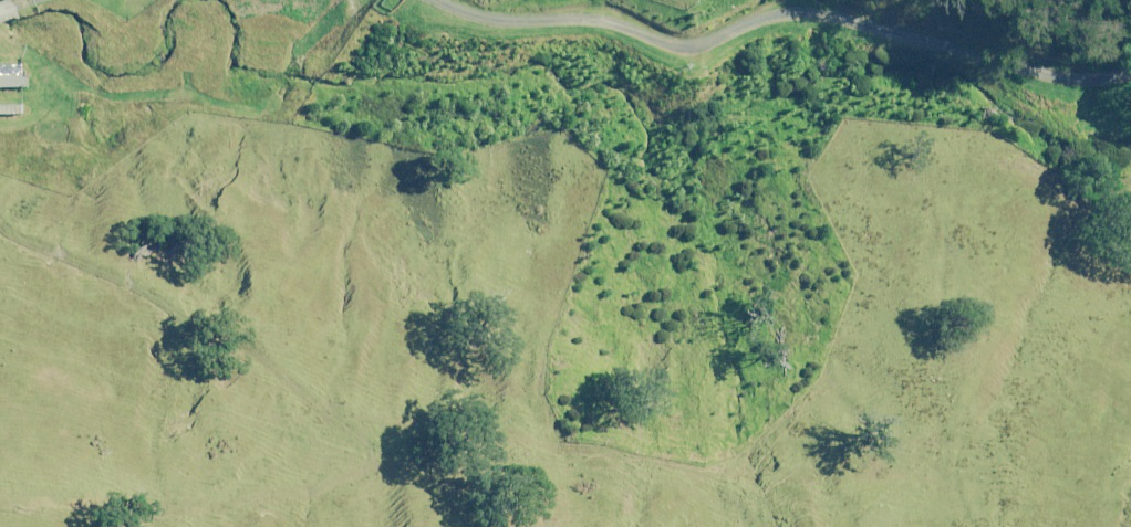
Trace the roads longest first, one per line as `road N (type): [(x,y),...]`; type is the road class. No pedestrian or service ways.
road 1 (track): [(336,379),(763,452),(965,422),(1130,311)]
road 2 (track): [(1130,45),(802,11),(709,45),(623,22),(504,18),(457,0)]
road 3 (track): [(0,497),(227,516),(363,453),(336,379)]
road 4 (track): [(0,145),(48,197),(336,379)]

